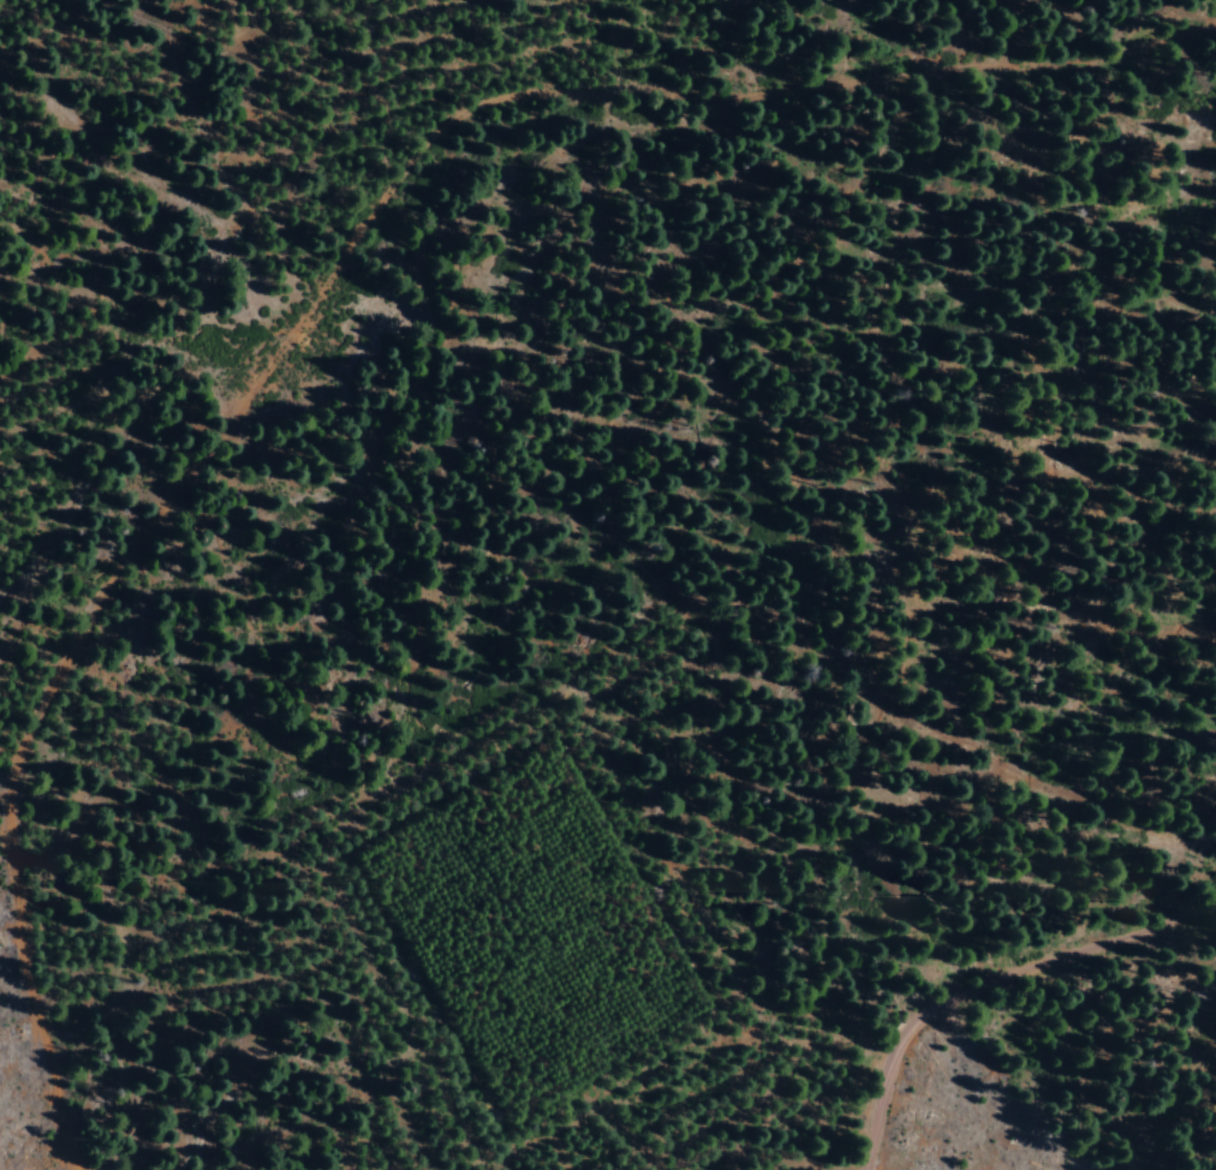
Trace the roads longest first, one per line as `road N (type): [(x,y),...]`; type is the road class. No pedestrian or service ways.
road 1 (track): [(85,1169),(83,1140),(70,1126),(36,736),(357,239),(524,112),(993,84),(1215,12)]
road 2 (track): [(871,1169),(940,1011),(1020,957),(1215,908)]

